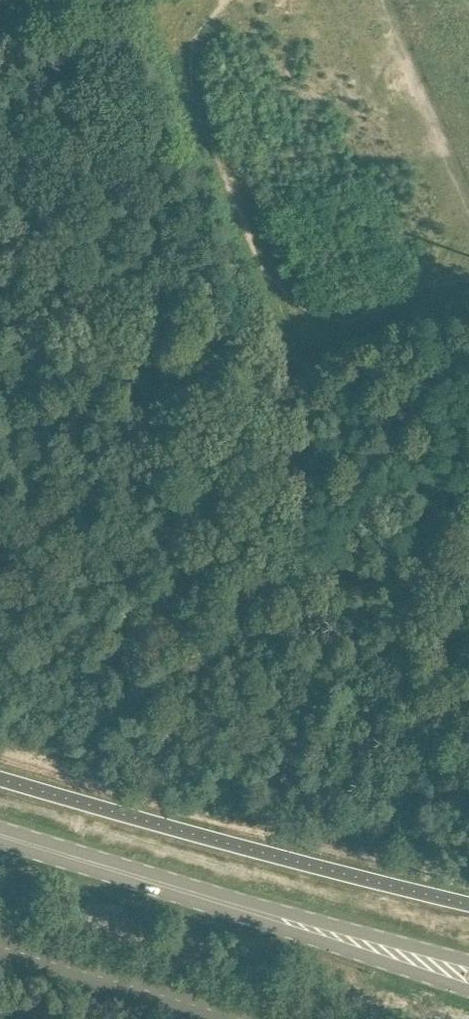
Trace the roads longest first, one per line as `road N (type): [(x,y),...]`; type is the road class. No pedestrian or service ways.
road 1 (primary): [(89,863),(144,890),(468,992)]
road 2 (primary): [(468,940),(146,866),(89,863)]
road 3 (unclassified): [(0,952),(220,1018)]

